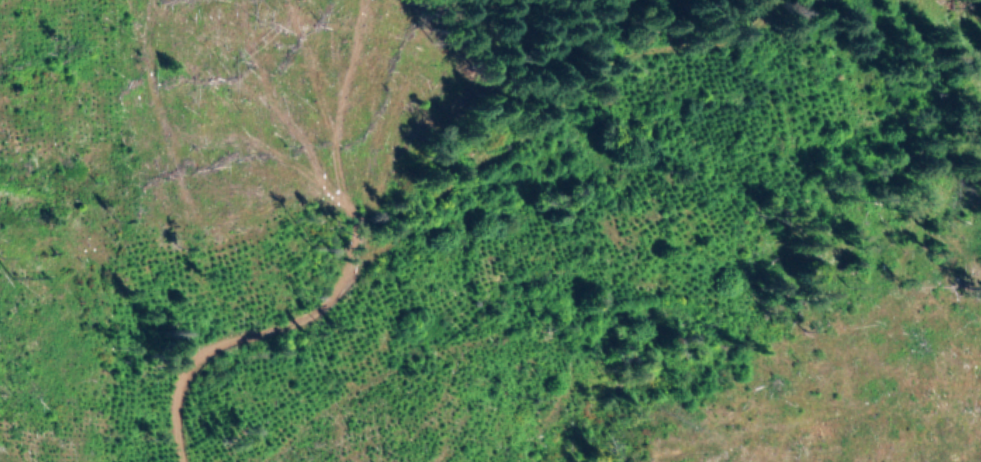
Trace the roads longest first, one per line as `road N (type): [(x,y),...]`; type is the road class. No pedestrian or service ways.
road 1 (track): [(190,461),(193,399),(224,350),(349,313),(468,188),(552,188),(633,76),(677,39),(810,49),(906,40)]
road 2 (track): [(961,137),(903,223),(817,389),(782,396),(648,320),(598,350),(547,461)]
road 3 (track): [(590,365),(537,348),(445,357),(356,396),(250,461)]
road 4 (track): [(883,0),(980,174)]

